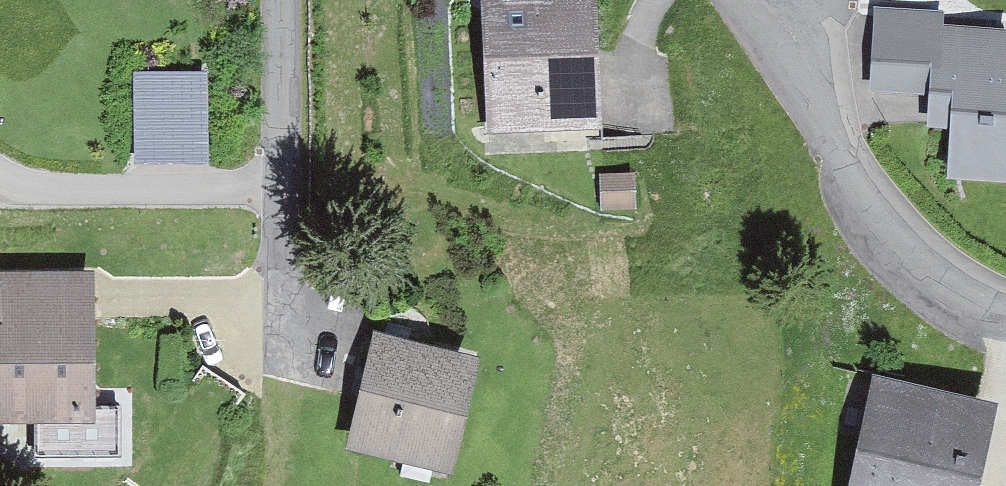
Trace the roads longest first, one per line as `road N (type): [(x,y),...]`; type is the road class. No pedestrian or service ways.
road 1 (residential): [(1005,314),(906,252),(731,0)]

